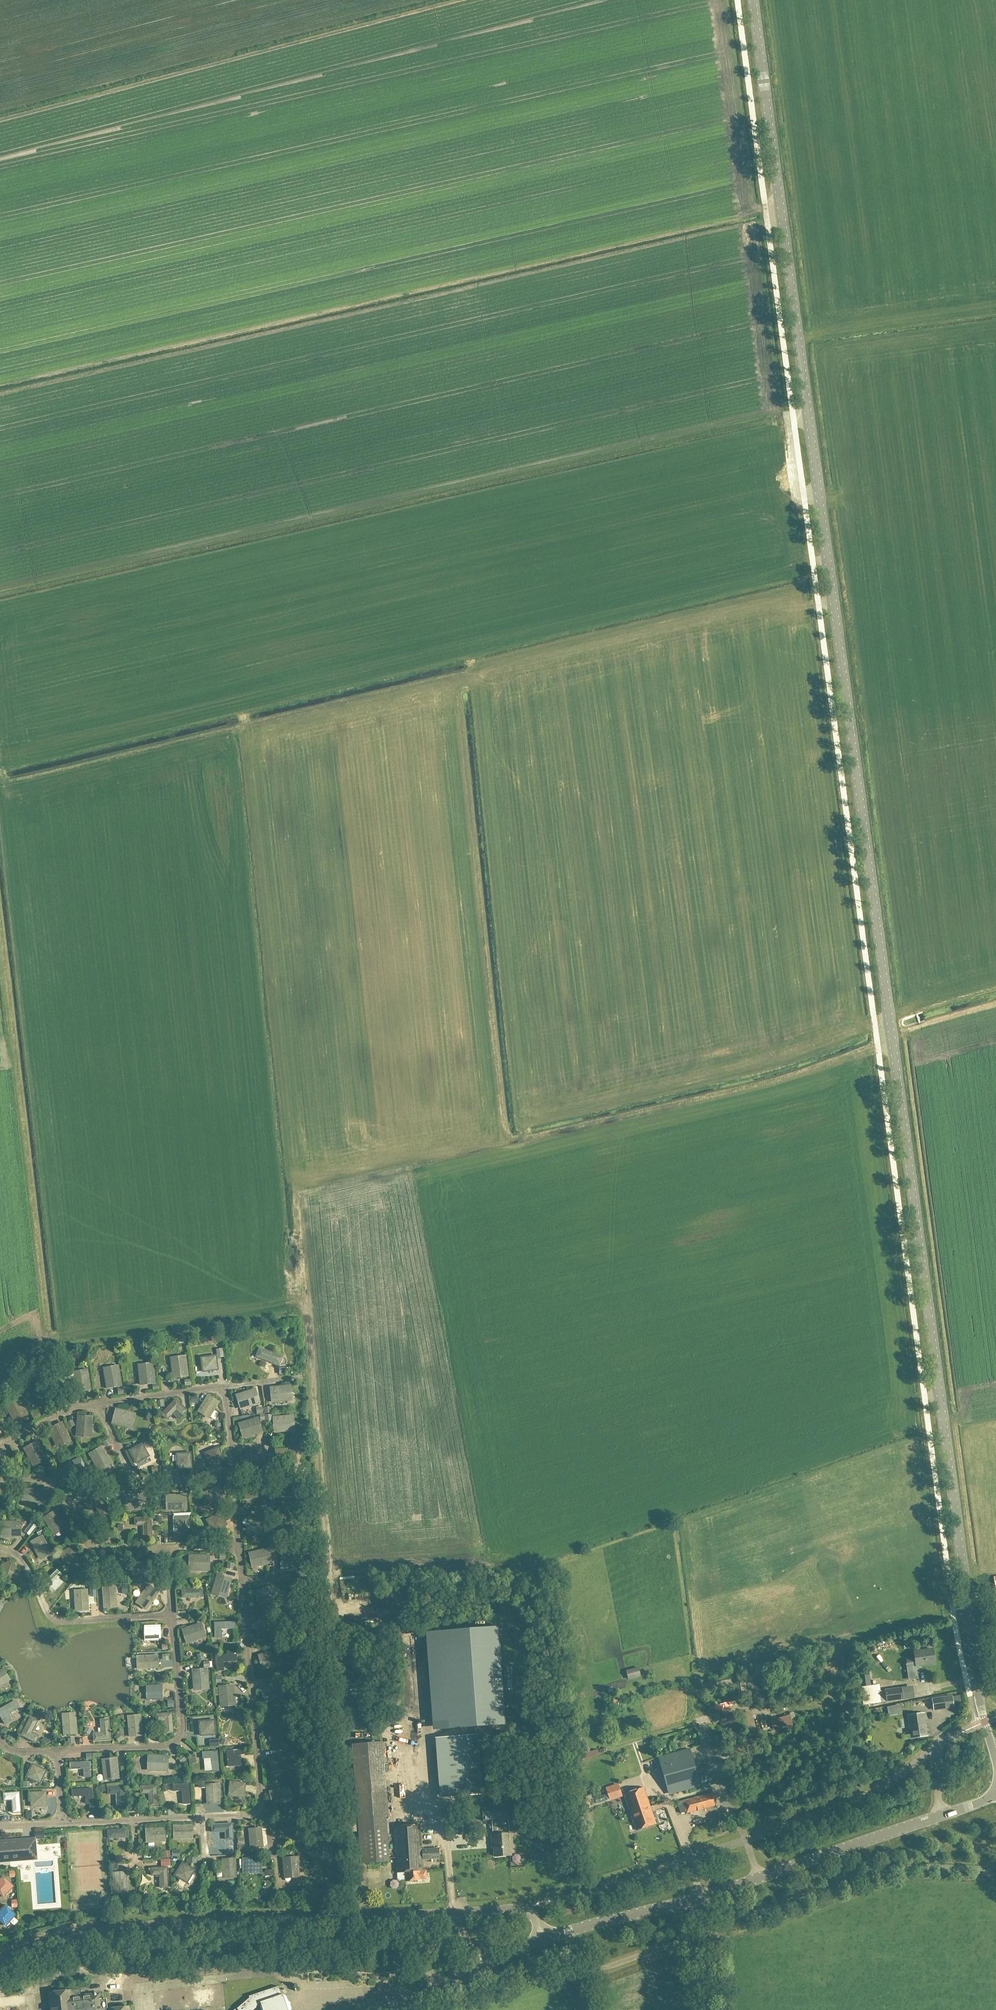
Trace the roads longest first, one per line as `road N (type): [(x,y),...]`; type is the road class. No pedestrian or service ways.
road 1 (tertiary): [(995,1764),(979,1691),(752,0)]
road 2 (unclassified): [(76,1938),(187,1922),(519,1908),(544,1941)]
road 3 (tertiary): [(544,1941),(742,1885),(995,1794)]
road 4 (unclassified): [(585,1974),(889,1872),(995,1868)]
road 5 (unclassified): [(448,1984),(418,1973),(280,1970),(142,1985)]

